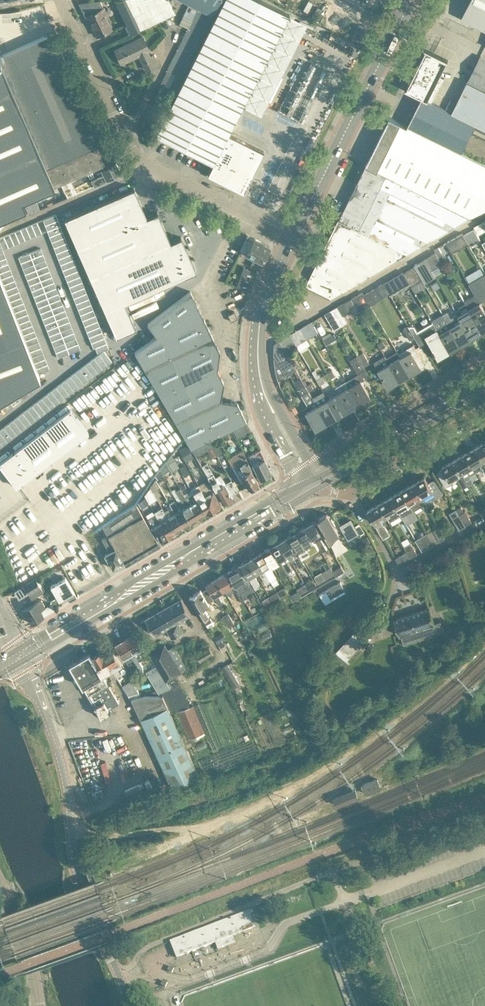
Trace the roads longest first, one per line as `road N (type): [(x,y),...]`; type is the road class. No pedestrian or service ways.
road 1 (unclassified): [(120,975),(146,947),(484,817)]
road 2 (residential): [(291,237),(136,152),(64,0)]
road 3 (unclassified): [(120,975),(80,883),(67,787),(22,657)]
road 4 (secondary): [(22,657),(307,491)]
road 5 (tertiary): [(291,237),(413,0)]
road 6 (residential): [(484,358),(375,423),(316,471)]
road 7 (secondary): [(323,482),(484,385)]
road 8 (residential): [(351,492),(484,409)]
road 9 (tertiary): [(261,383),(265,298),(291,237)]
road 10 (residential): [(351,492),(393,563),(389,619)]
road 11 (residential): [(39,1005),(0,885)]

